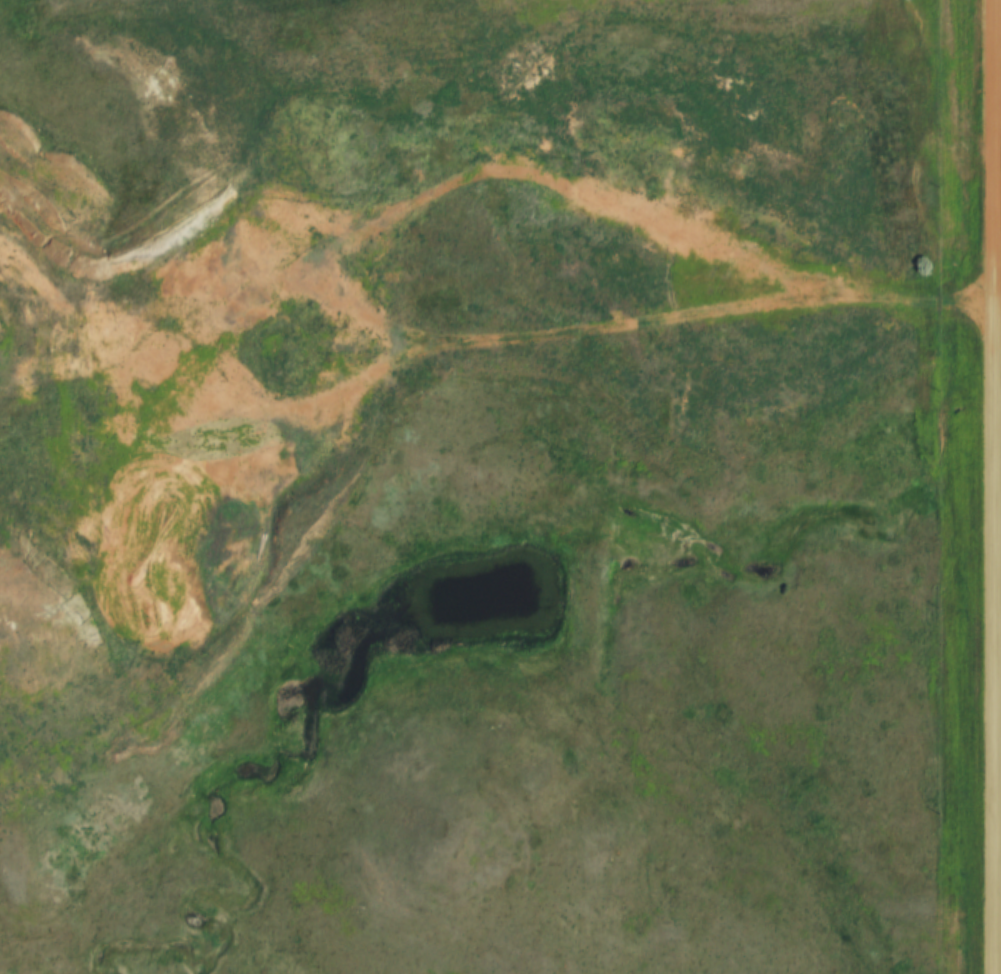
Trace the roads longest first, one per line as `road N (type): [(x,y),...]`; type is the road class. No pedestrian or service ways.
road 1 (residential): [(993,0),(991,973)]

